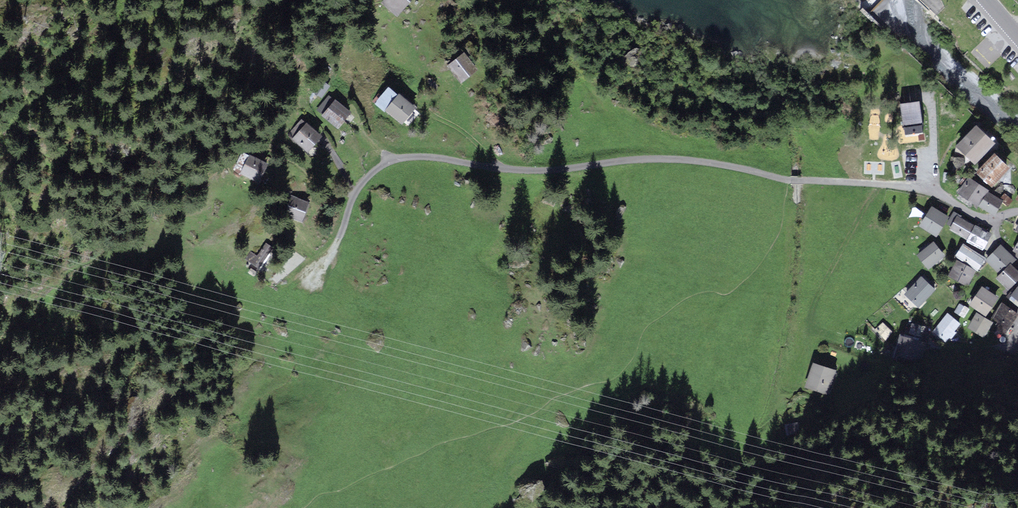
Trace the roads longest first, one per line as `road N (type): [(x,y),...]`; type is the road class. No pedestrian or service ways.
road 1 (residential): [(324,265),(357,191),(384,163),(404,159),(555,172),(679,161),(788,181),(931,191),(983,220),(1017,213)]

